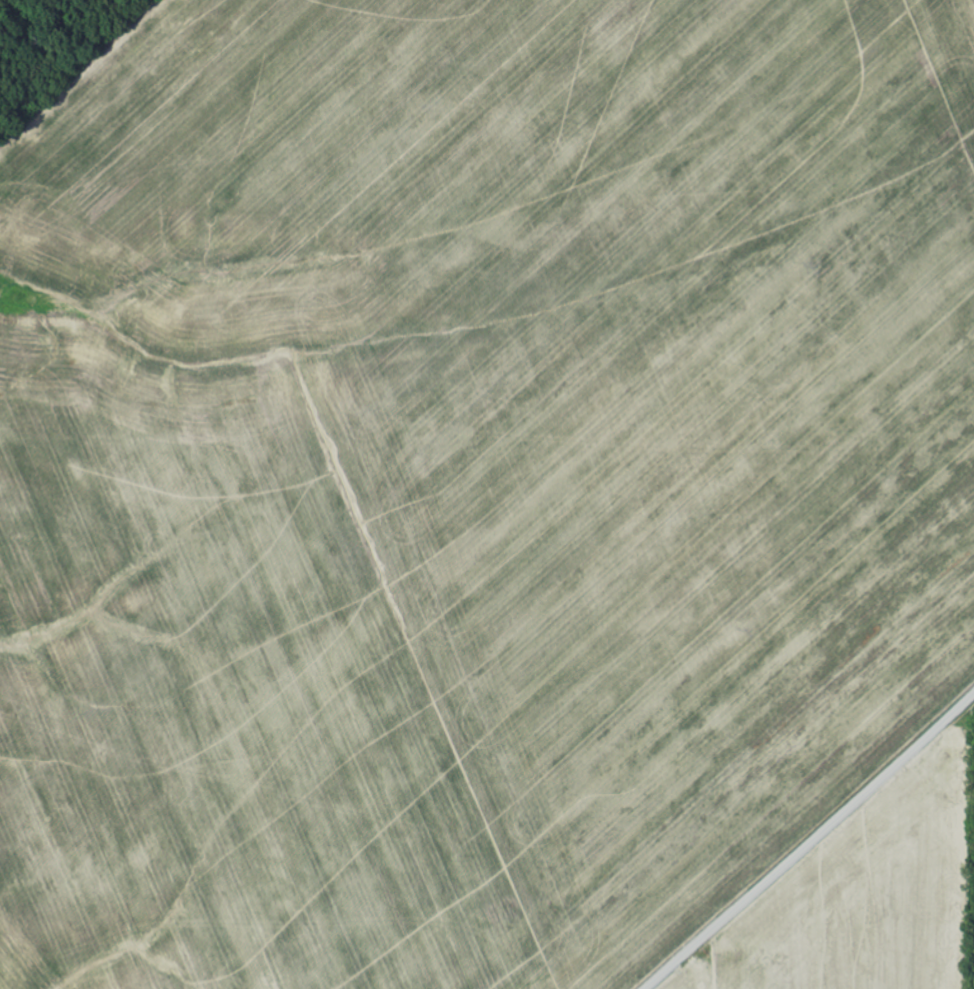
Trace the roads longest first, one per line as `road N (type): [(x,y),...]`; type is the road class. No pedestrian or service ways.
road 1 (residential): [(646,988),(973,693)]

